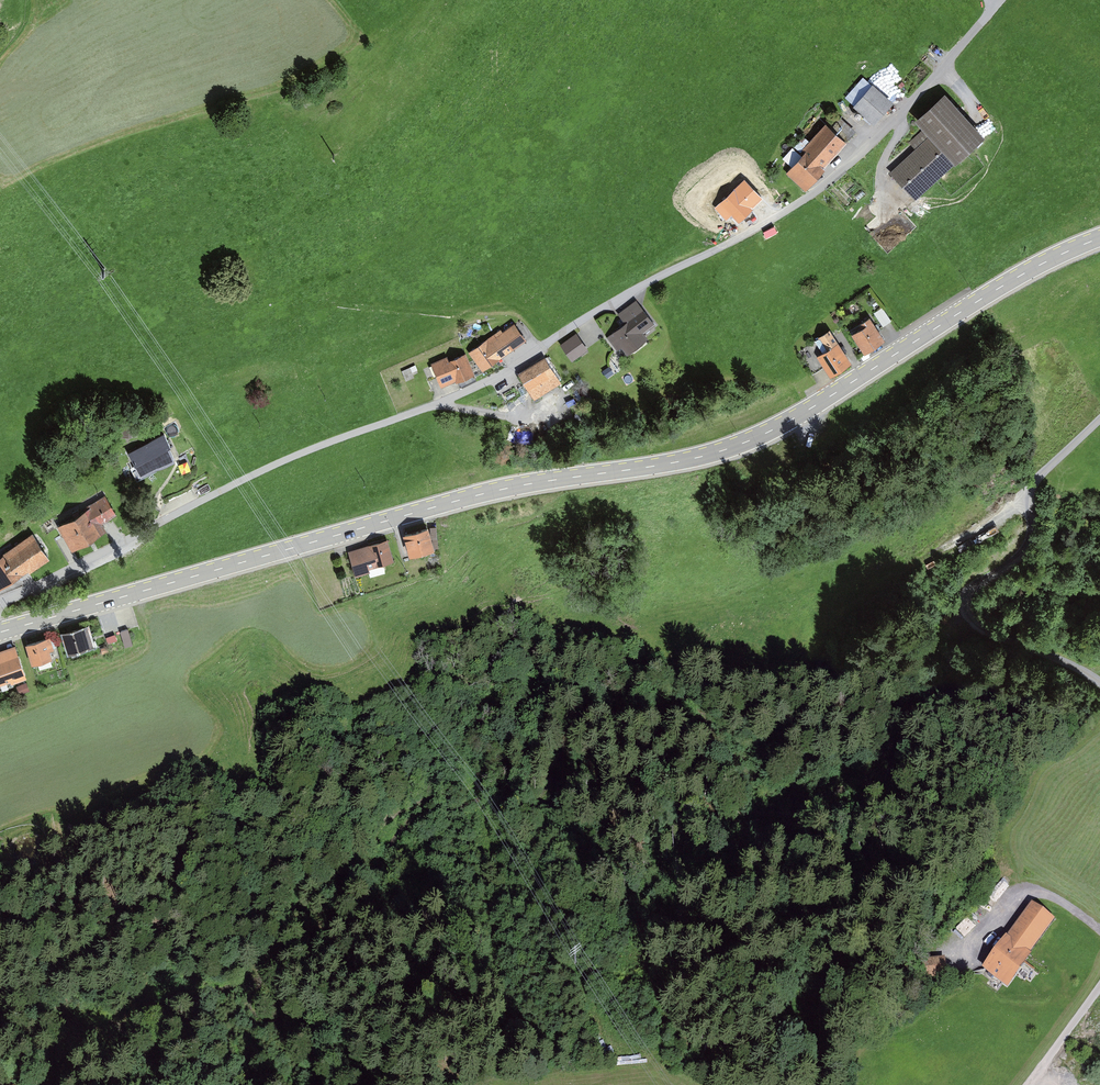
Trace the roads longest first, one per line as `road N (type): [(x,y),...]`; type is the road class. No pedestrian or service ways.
road 1 (unclassified): [(0,604),(294,454),(499,376),(594,309),(809,193),(895,118),(999,2)]
road 2 (secondary): [(0,632),(463,499),(736,446),(1032,269),(1099,238)]
road 3 (track): [(1099,416),(1035,477),(1022,552),(969,595),(967,612),(980,628),(1099,688)]
road 4 (track): [(1099,986),(1031,1084)]

